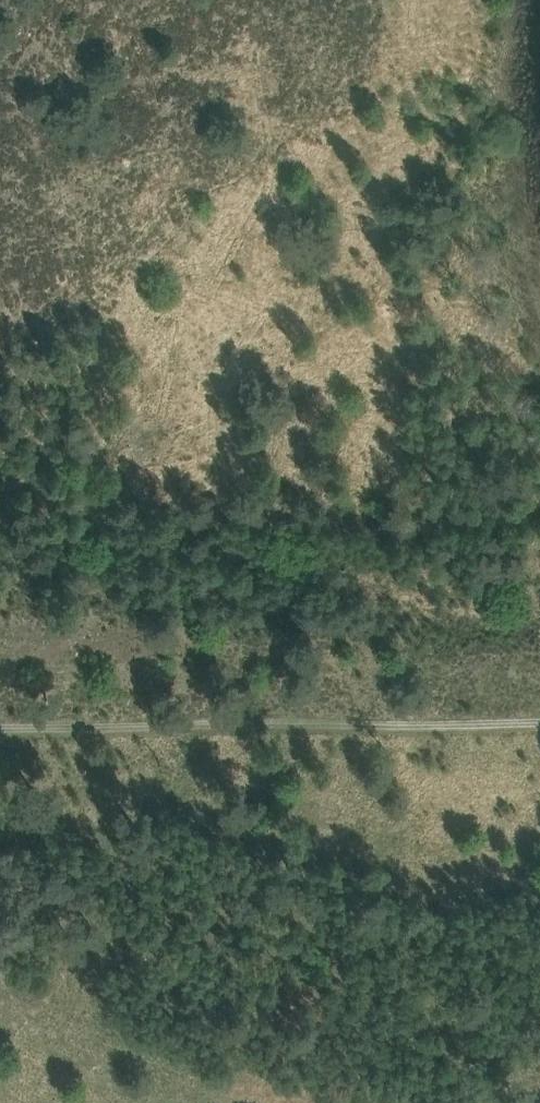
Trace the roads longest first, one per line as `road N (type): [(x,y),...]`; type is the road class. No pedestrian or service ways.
road 1 (track): [(0,728),(539,726)]

